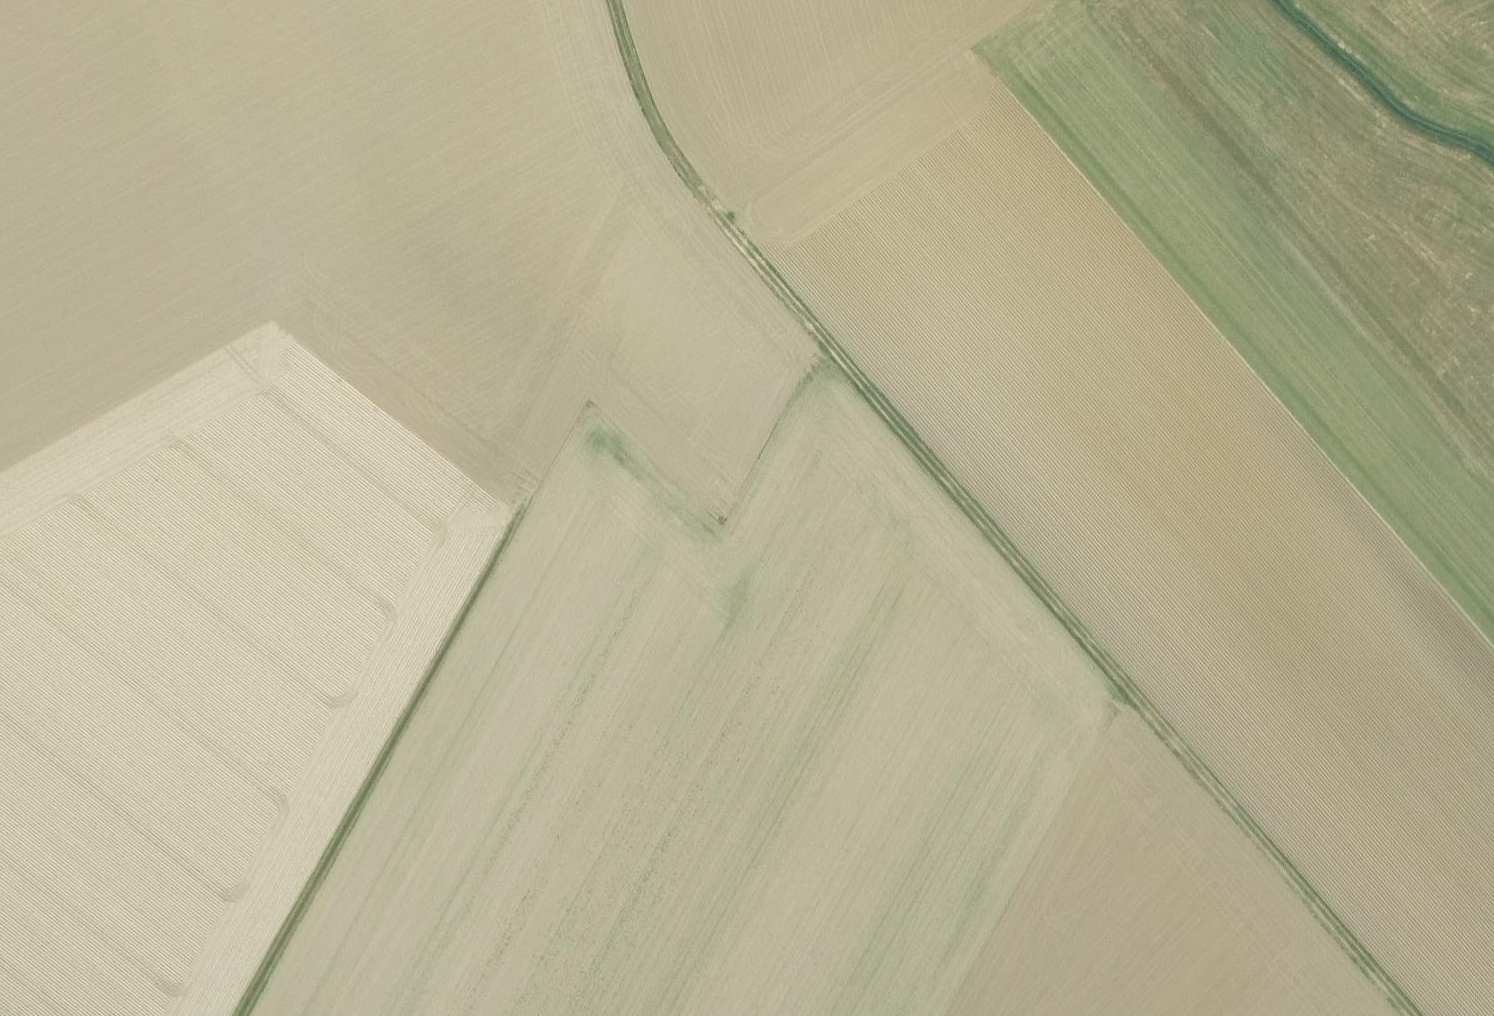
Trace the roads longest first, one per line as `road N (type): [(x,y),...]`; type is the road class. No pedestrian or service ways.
road 1 (track): [(1411,1015),(663,153),(635,96),(608,0)]
road 2 (track): [(233,1015),(498,525)]

